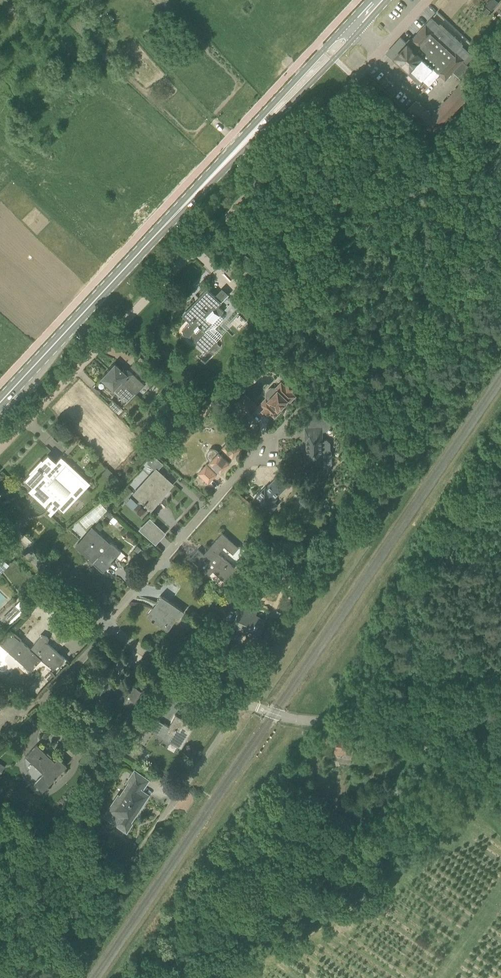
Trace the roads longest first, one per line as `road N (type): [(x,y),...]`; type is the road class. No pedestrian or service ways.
road 1 (residential): [(0,452),(205,249),(379,51)]
road 2 (unclassified): [(500,810),(409,740),(353,723),(288,718),(243,701)]
road 3 (secondary): [(0,403),(182,208)]
road 4 (secondary): [(182,208),(335,59),(353,28)]
road 5 (secondary): [(353,28),(324,49),(182,208)]
road 6 (residential): [(106,623),(263,449)]
road 7 (residential): [(243,701),(166,665),(106,623)]
road 8 (residential): [(106,623),(0,519)]
road 9 (unclassified): [(243,701),(162,820)]

